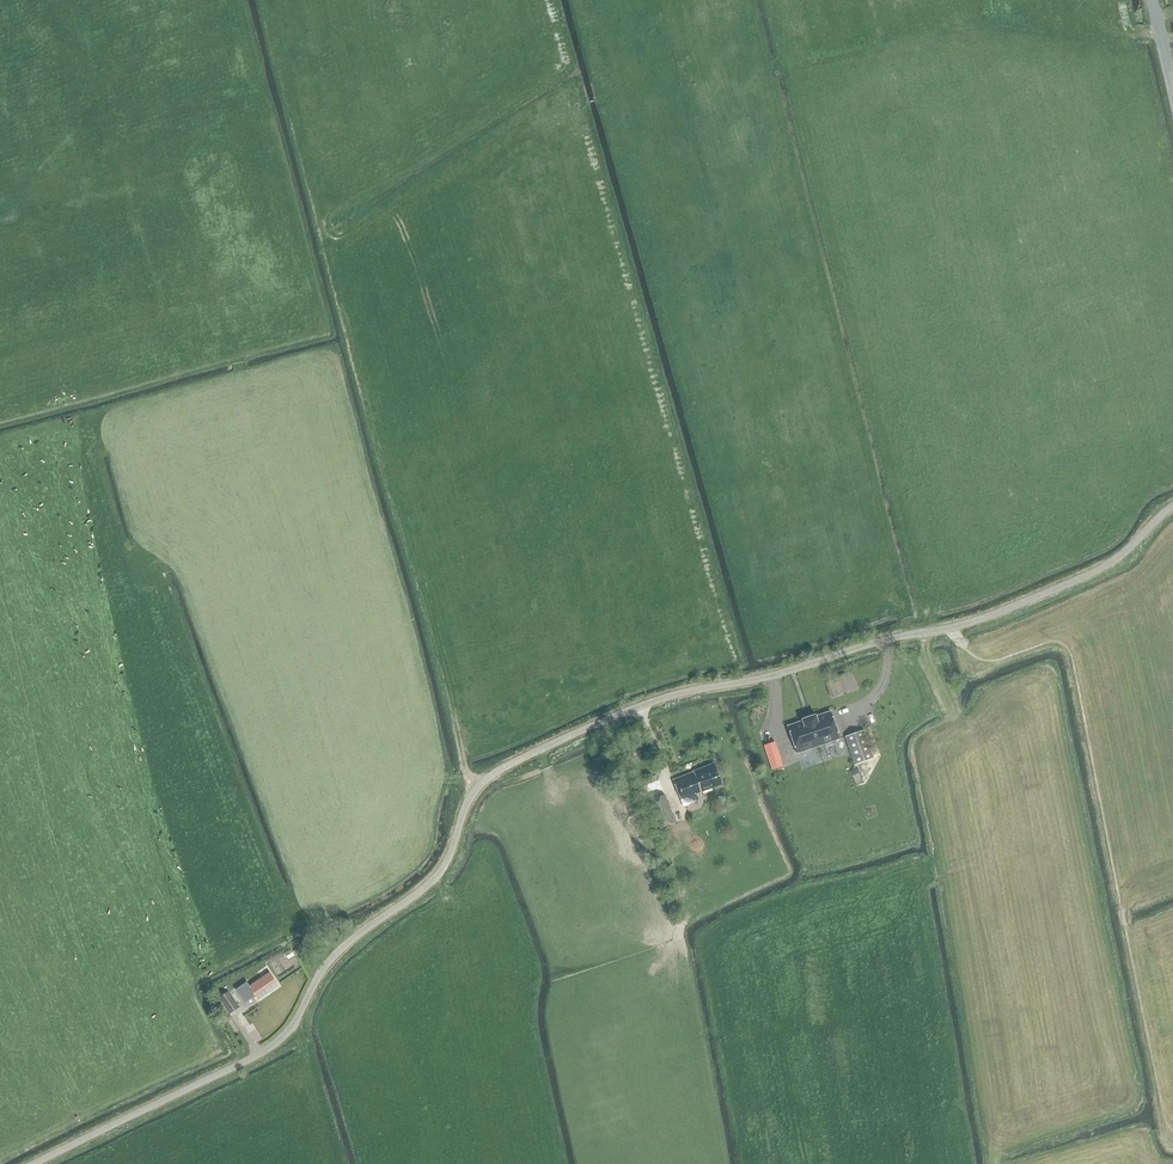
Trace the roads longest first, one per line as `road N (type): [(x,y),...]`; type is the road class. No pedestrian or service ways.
road 1 (unclassified): [(33,1163),(289,1032),(315,979),(341,949),(446,864),(466,801),(485,778),(672,695),(794,670),(1029,600),(1113,561),(1172,506)]

